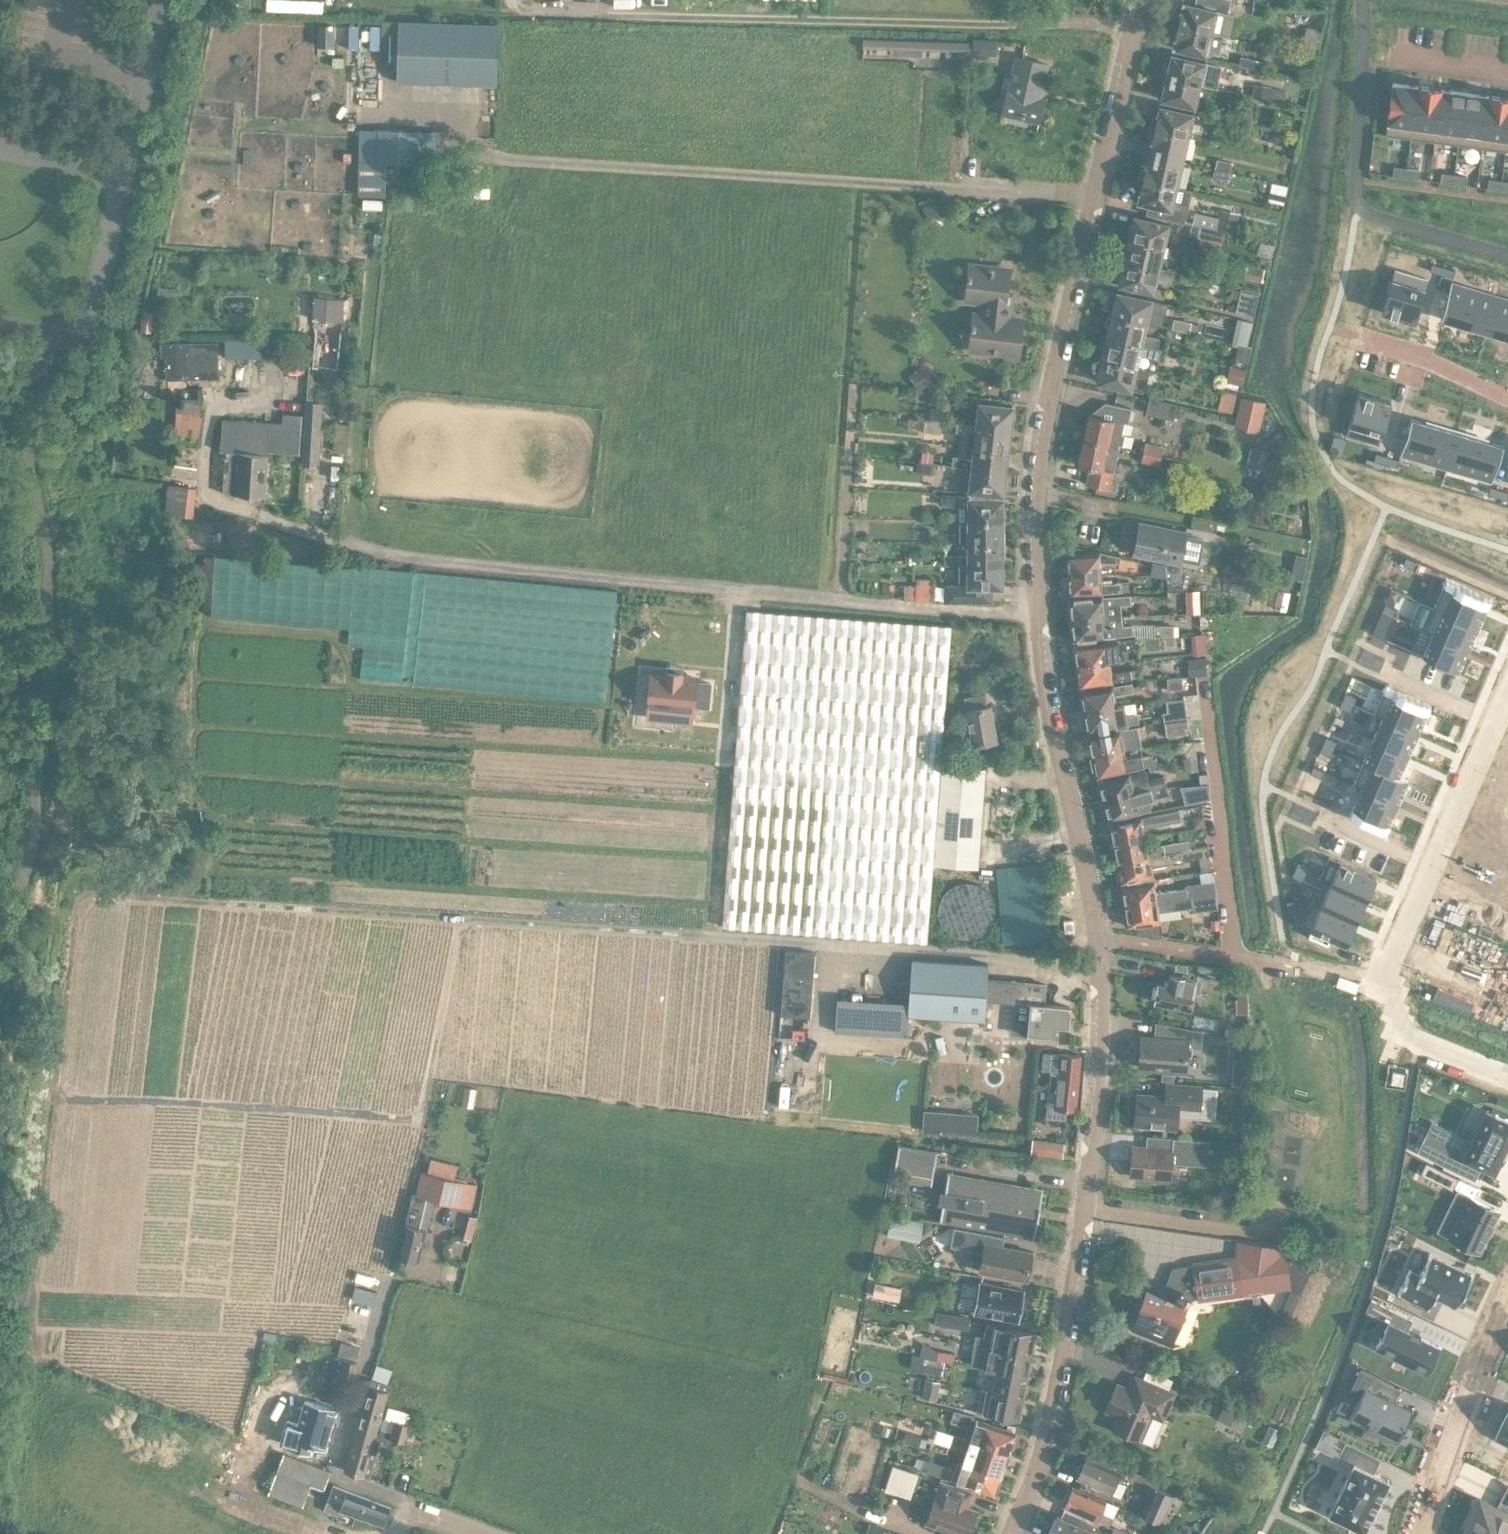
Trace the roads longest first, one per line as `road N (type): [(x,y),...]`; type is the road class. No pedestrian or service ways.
road 1 (unclassified): [(1038,614),(362,556),(229,507),(206,487),(213,423),(226,407)]
road 2 (unclassified): [(1135,28),(510,9)]
road 3 (residential): [(1008,1533),(1053,1409),(1100,1116),(1103,1022),(1093,933)]
road 4 (unclassified): [(1098,194),(506,157)]
road 5 (residential): [(1038,614),(1047,411),(1098,194)]
road 6 (residential): [(1093,933),(1046,717),(1038,614)]
road 7 (residential): [(1507,695),(1380,990)]
road 8 (residential): [(1093,933),(1236,954),(1380,990)]
road 9 (residential): [(1507,1295),(1462,1395),(1420,1533)]
road 10 (unclassified): [(123,170),(163,0)]
road 11 (unclassified): [(68,326),(98,304),(123,170)]
road 12 (residential): [(1098,194),(1135,28)]
road 13 (residential): [(1380,990),(1405,1034),(1507,1078)]
road 14 (residential): [(1363,338),(1507,400)]
road 15 (unclassified): [(0,147),(123,170)]

